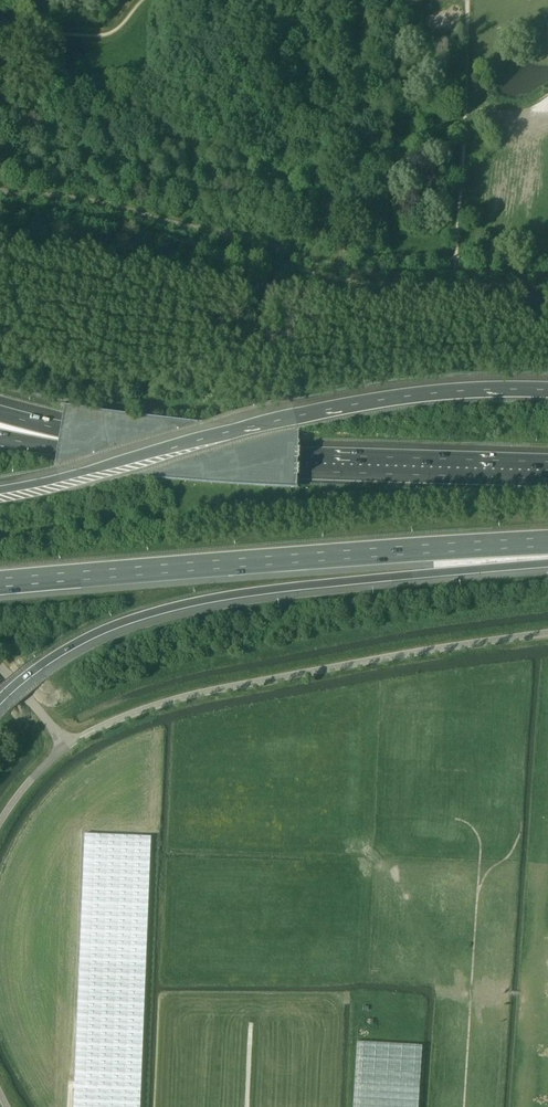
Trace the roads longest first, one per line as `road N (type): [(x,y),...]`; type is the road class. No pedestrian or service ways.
road 1 (motorway): [(0,699),(67,647),(156,611),(267,590),(547,561)]
road 2 (motorway): [(547,391),(389,398),(0,492)]
road 3 (motorway): [(0,584),(547,542)]
road 4 (motorway): [(547,469),(165,453)]
road 5 (motorway): [(165,453),(0,413)]
road 6 (motorway): [(165,453),(0,436)]

